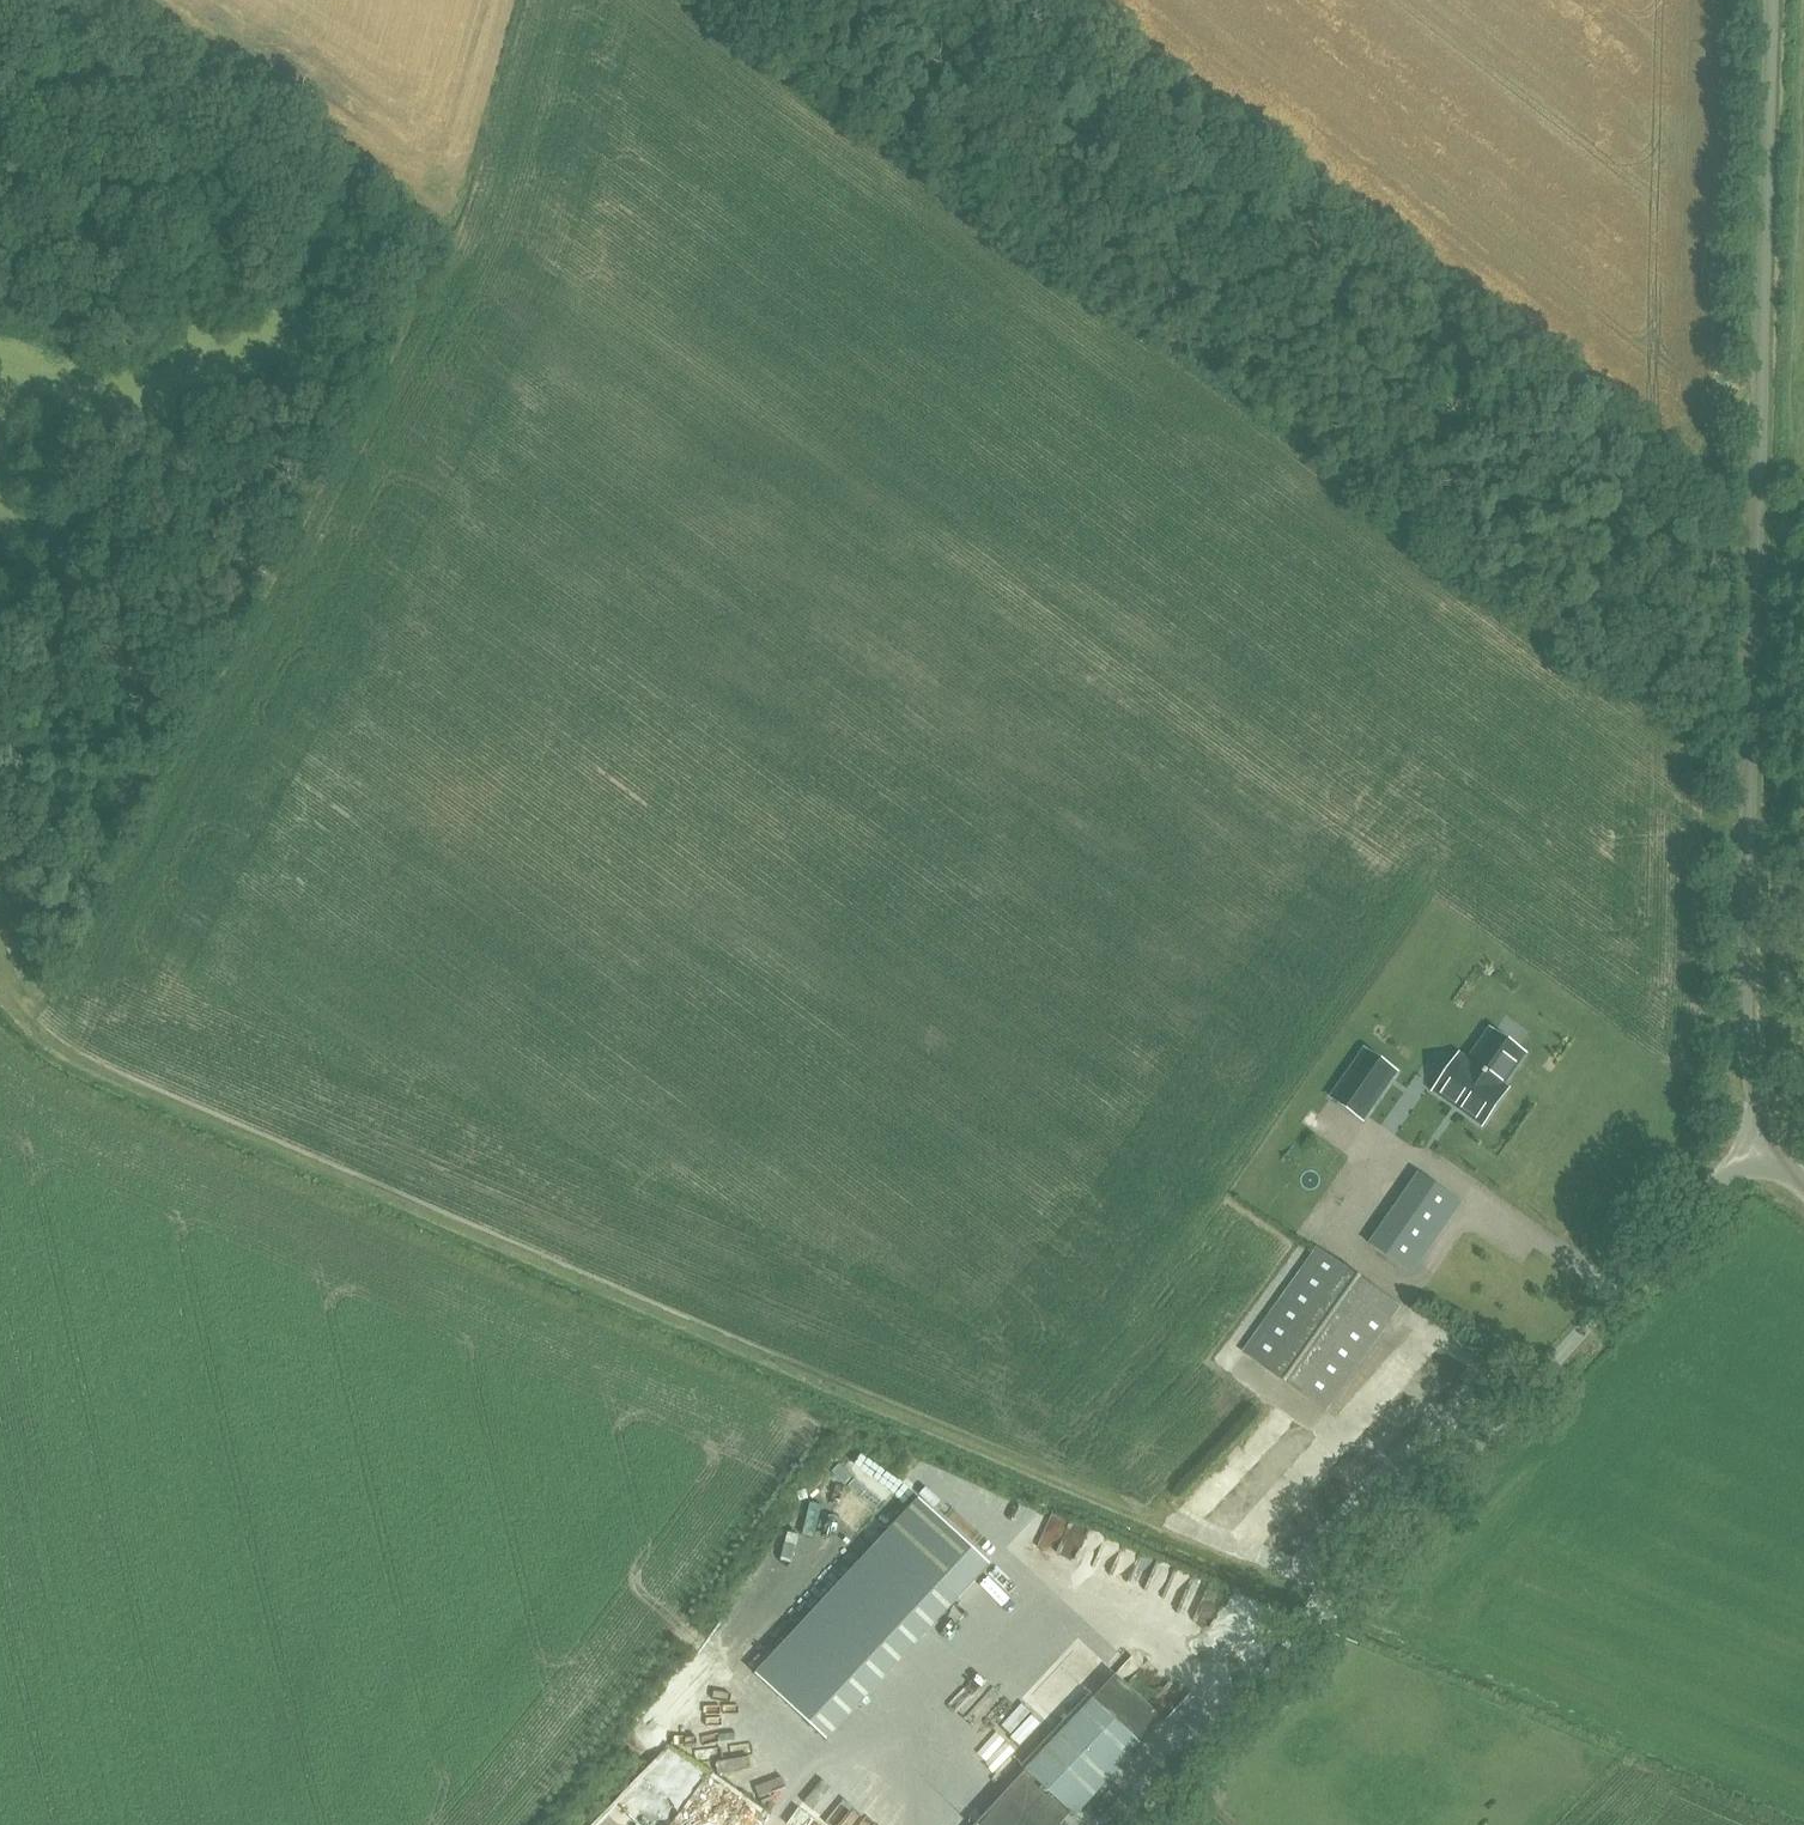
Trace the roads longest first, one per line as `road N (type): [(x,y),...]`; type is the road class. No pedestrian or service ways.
road 1 (unclassified): [(1803,1192),(1775,1167),(1760,1140),(1744,1029),(1767,0)]

